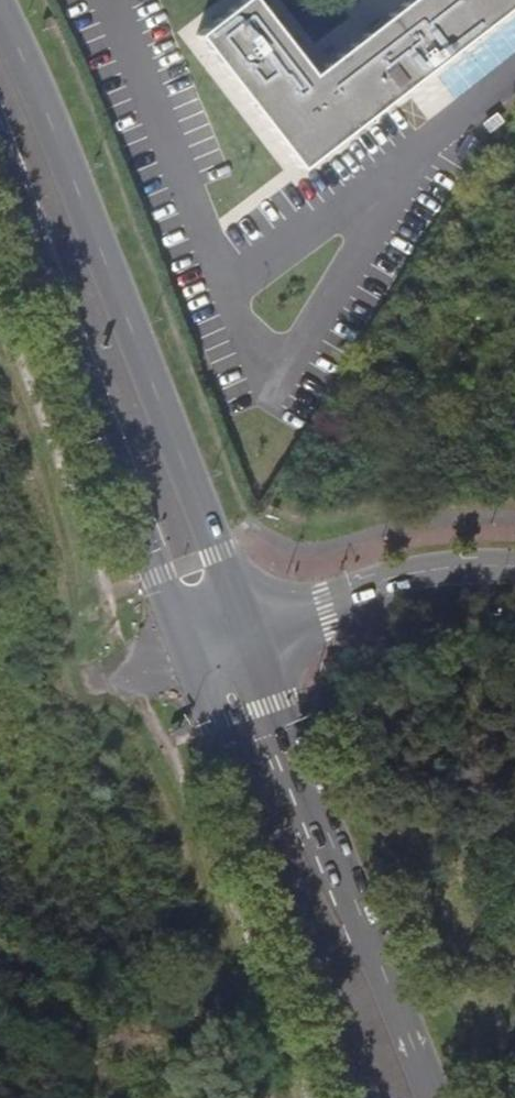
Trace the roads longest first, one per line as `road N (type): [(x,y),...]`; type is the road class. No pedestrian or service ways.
road 1 (secondary): [(245,636),(0,18)]
road 2 (secondary): [(0,143),(189,657)]
road 3 (secondary): [(430,1097),(245,636)]
road 4 (secondary): [(189,657),(361,1097)]
road 5 (residential): [(514,577),(411,583),(245,636)]

